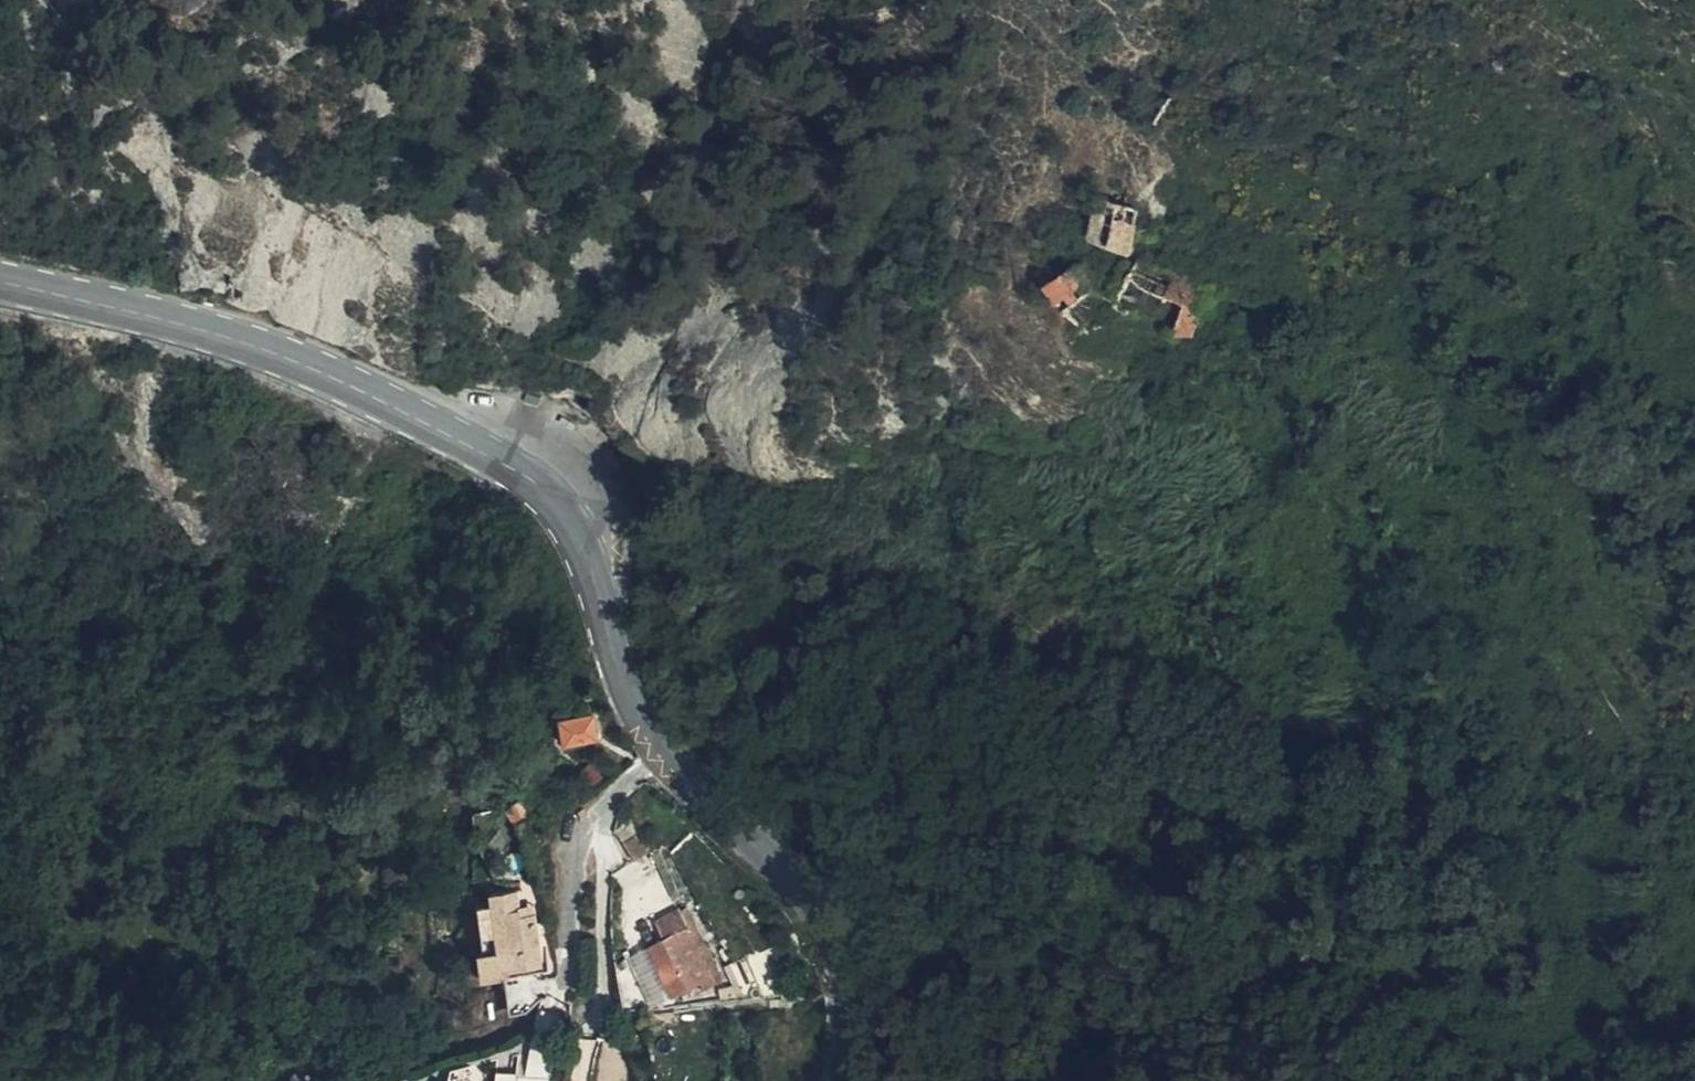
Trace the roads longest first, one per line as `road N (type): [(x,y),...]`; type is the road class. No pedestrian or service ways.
road 1 (tertiary): [(840,1080),(842,971),(801,890),(653,749),(632,713),(581,539),(531,476),(329,374),(180,321),(0,284)]

